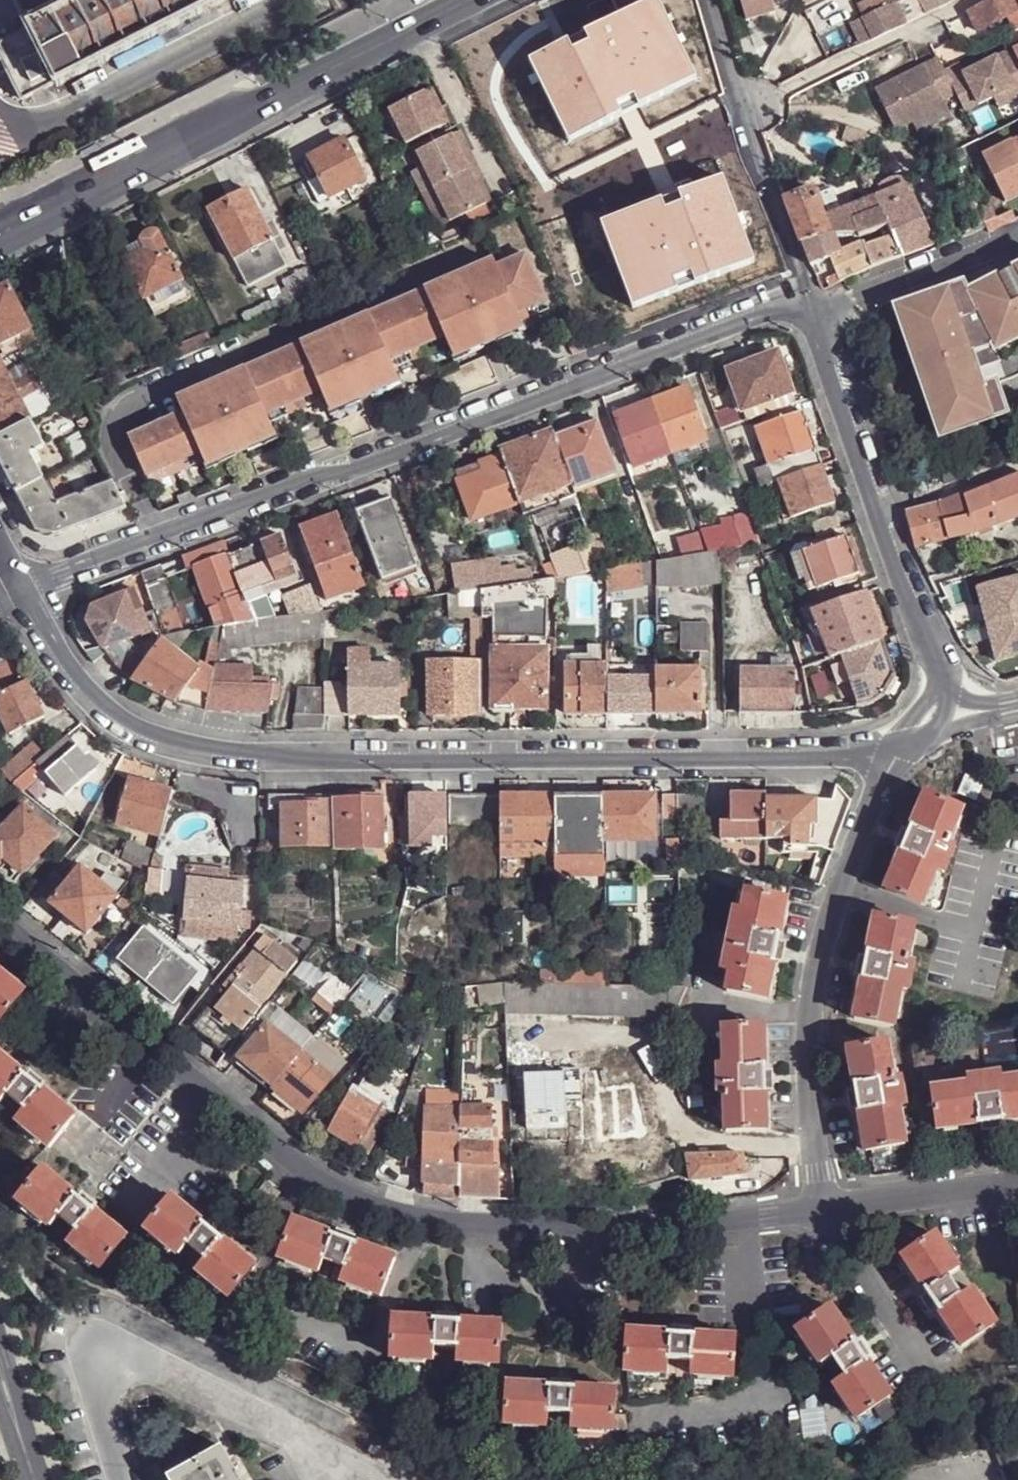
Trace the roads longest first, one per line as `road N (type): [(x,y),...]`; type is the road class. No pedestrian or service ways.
road 1 (residential): [(20,591),(98,704),(135,731),(194,750),(501,759),(895,753)]
road 2 (residential): [(0,918),(250,1131),(375,1202),(447,1221),(512,1225),(738,1225),(816,1214)]
road 3 (residential): [(809,298),(20,591)]
road 4 (tertiary): [(0,236),(470,0)]
road 5 (residential): [(816,1214),(810,1021),(817,957),(895,753)]
road 6 (residential): [(948,715),(809,298)]
road 7 (residential): [(809,298),(707,0)]
road 8 (residential): [(816,1214),(1017,1189)]
road 9 (residential): [(929,1376),(816,1214)]

